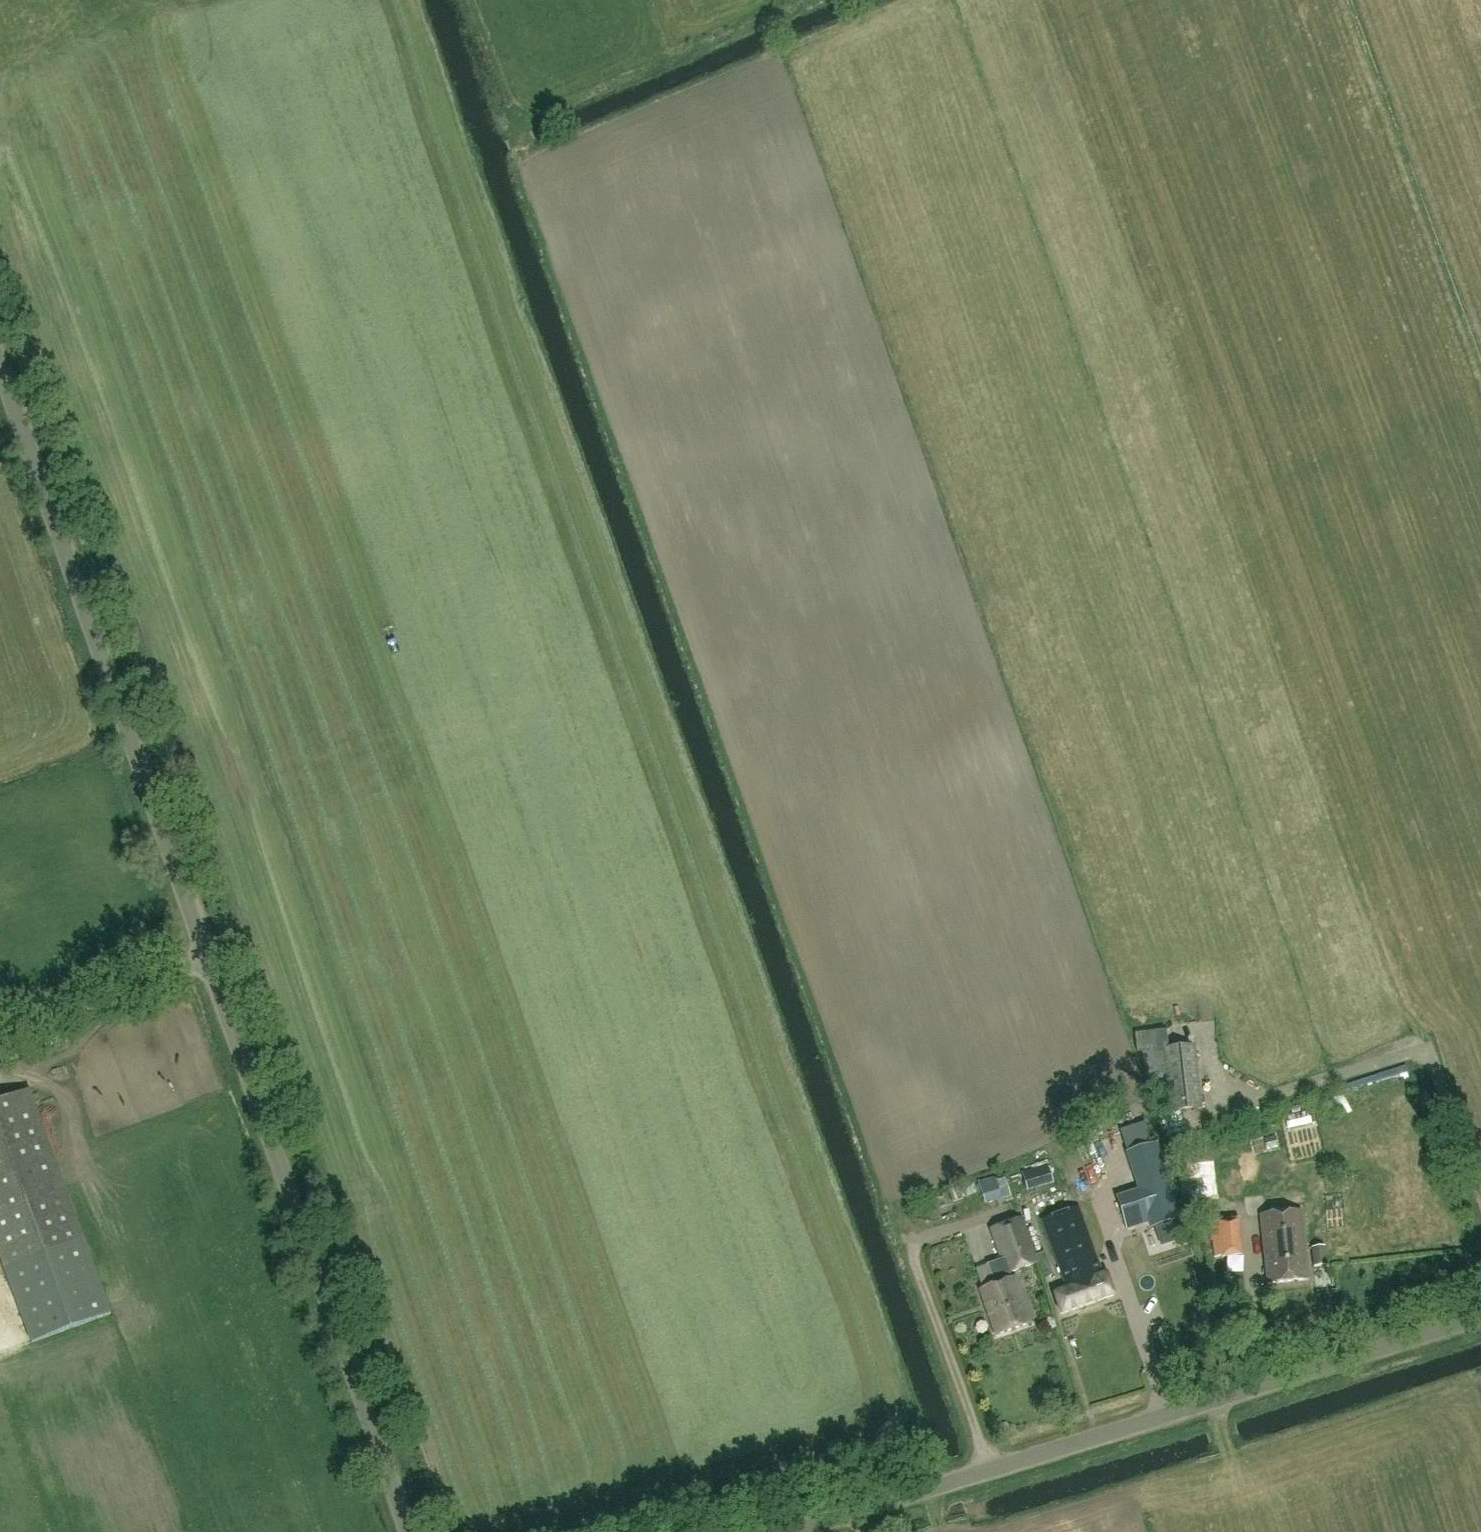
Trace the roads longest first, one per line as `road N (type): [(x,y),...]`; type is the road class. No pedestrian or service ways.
road 1 (unclassified): [(407,1531),(0,381)]
road 2 (unclassified): [(799,1531),(1480,1313)]

